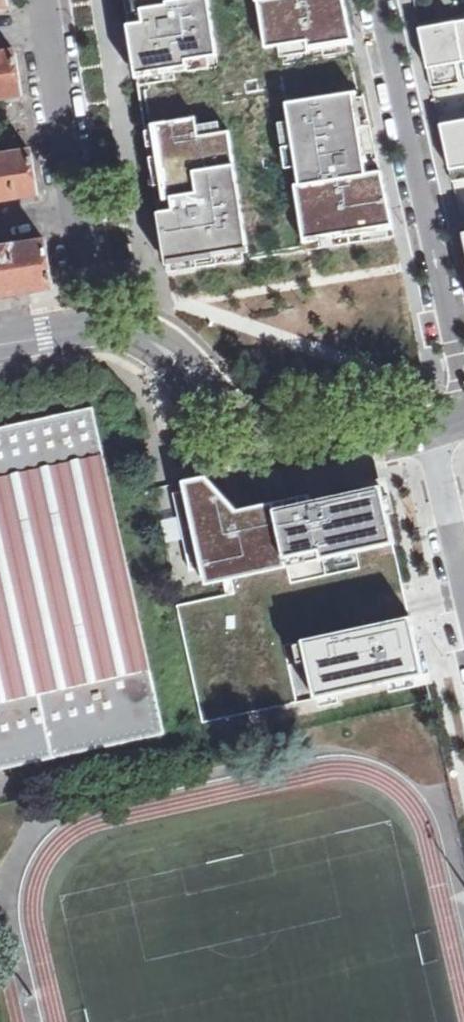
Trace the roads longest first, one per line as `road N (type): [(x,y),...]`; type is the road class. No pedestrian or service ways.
road 1 (residential): [(434,431),(302,454),(270,447),(152,336),(130,325),(93,328)]
road 2 (residential): [(378,0),(463,381)]
road 3 (residential): [(41,0),(93,328)]
road 4 (residential): [(434,431),(463,577)]

